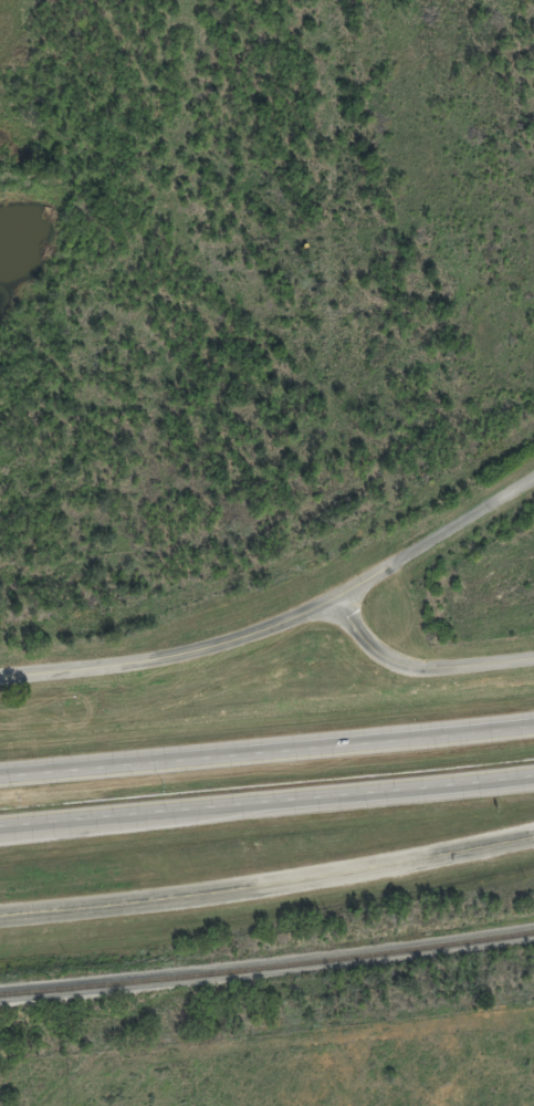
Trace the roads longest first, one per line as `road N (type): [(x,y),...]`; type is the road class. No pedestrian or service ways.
road 1 (secondary): [(0,919),(132,908),(533,844)]
road 2 (motorway): [(533,723),(0,774)]
road 3 (motorway): [(0,823),(533,773)]
road 4 (secondary): [(0,680),(175,658),(343,598)]
road 5 (motorway): [(0,835),(274,799)]
road 6 (residential): [(343,598),(533,481)]
road 7 (secondary): [(343,598),(371,641),(401,662),(533,661)]

